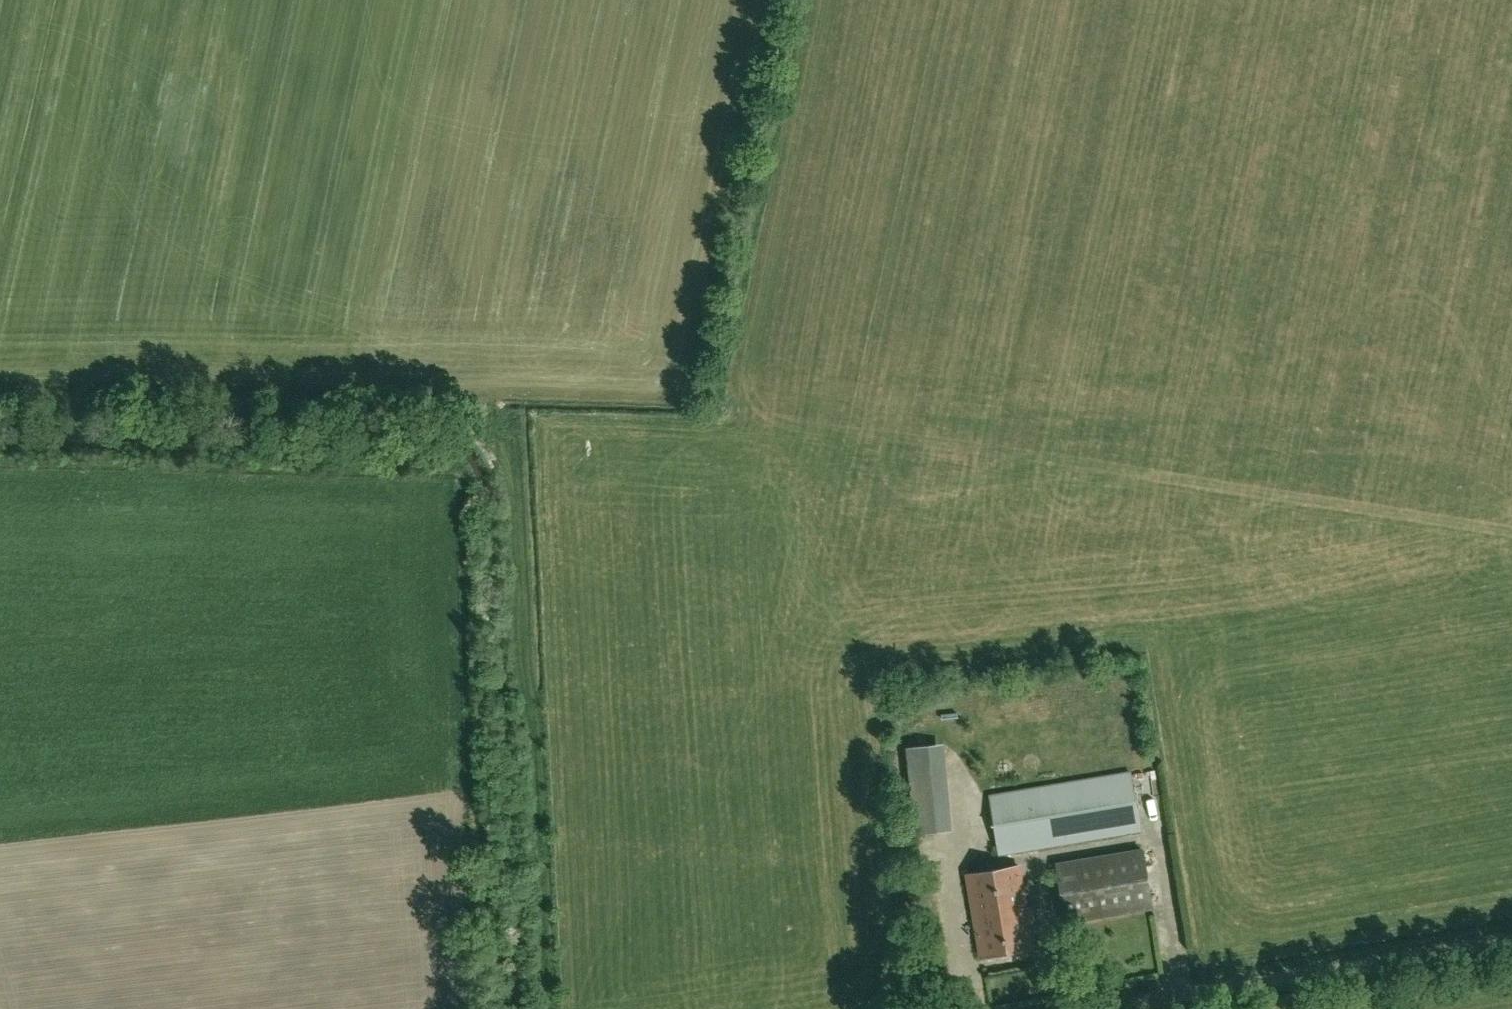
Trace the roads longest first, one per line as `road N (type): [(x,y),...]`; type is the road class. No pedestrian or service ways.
road 1 (unclassified): [(1102,1008),(1511,939)]

